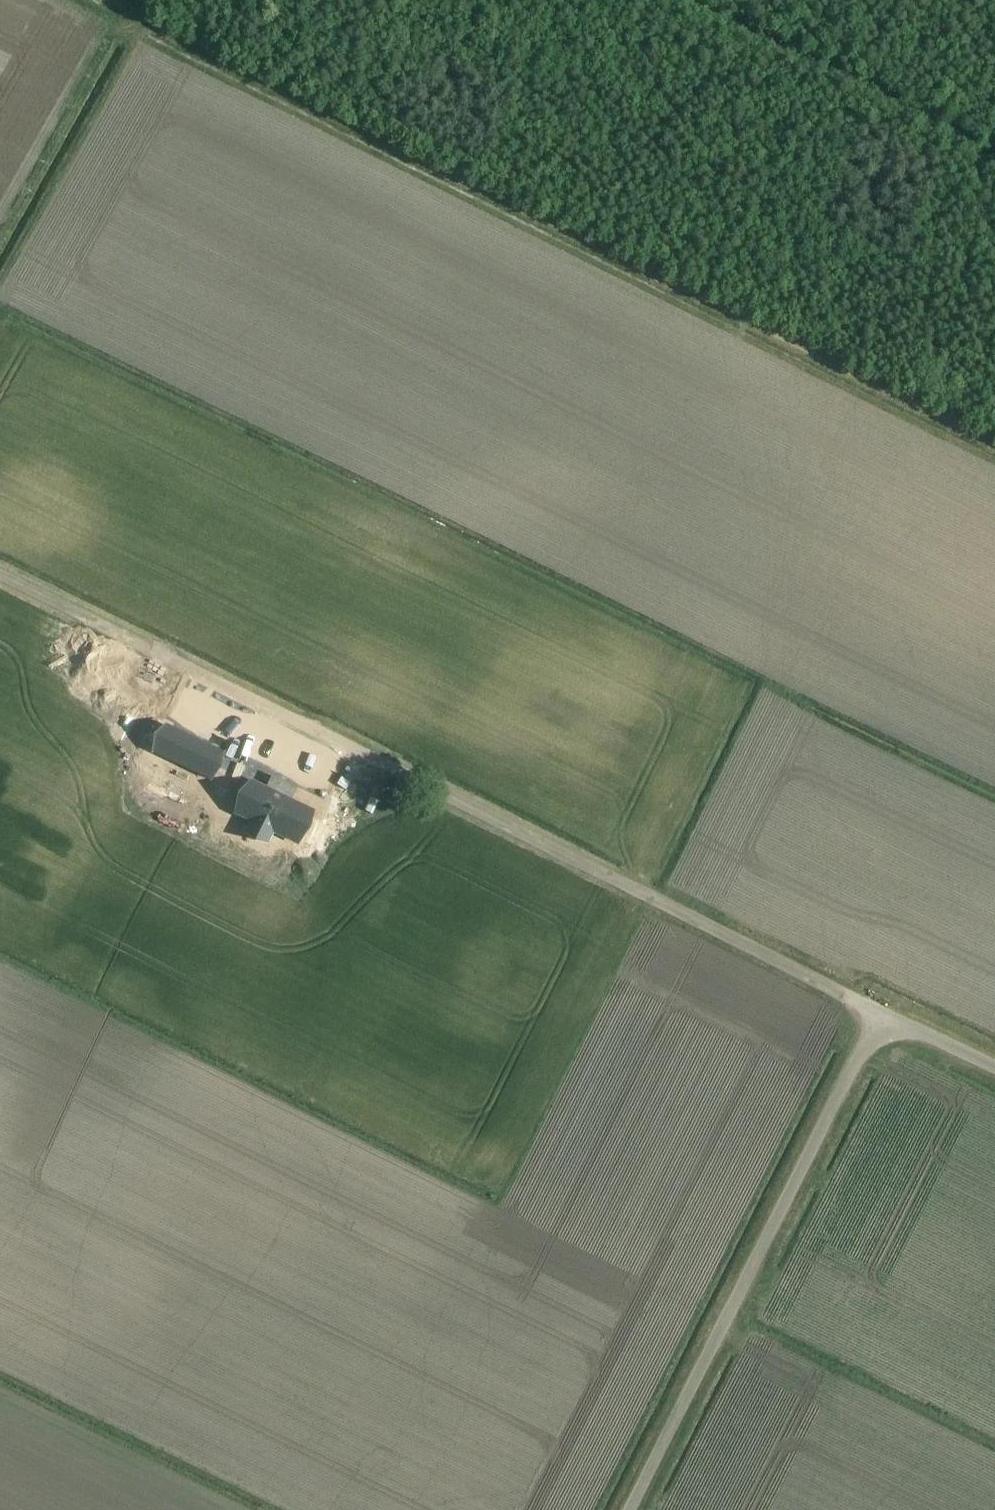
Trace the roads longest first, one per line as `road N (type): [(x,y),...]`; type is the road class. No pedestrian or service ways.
road 1 (track): [(0,573),(880,1012)]
road 2 (unclassified): [(994,1069),(880,1012),(629,1509)]

